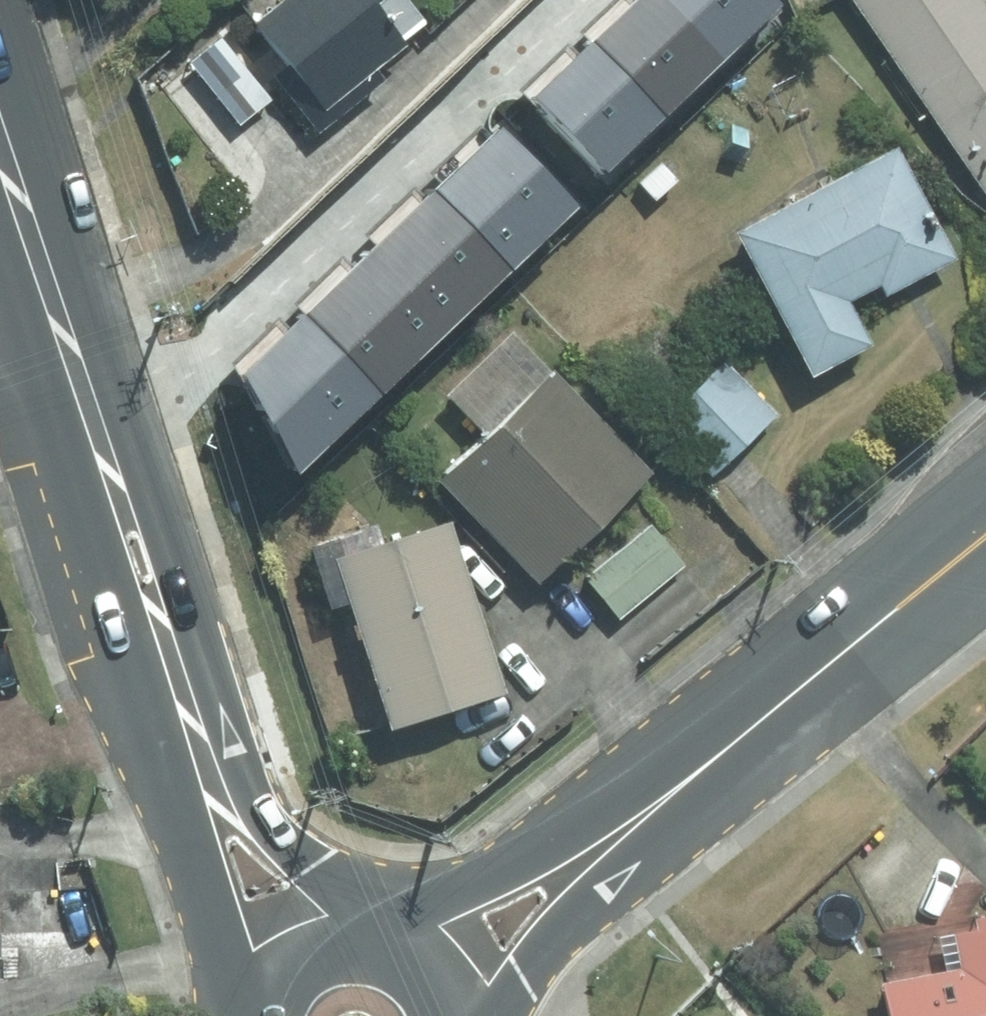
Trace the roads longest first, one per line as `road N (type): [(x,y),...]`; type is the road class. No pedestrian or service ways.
road 1 (secondary): [(244,1015),(175,757),(101,532),(46,288)]
road 2 (secondary): [(46,288),(148,504),(244,779),(277,826),(381,935)]
road 3 (secondary): [(396,939),(789,699)]
road 4 (secondary): [(789,699),(637,849),(492,1015)]
road 5 (secondary): [(985,536),(789,699)]
road 6 (secondary): [(253,1015),(269,978),(300,949),(339,934),(381,935)]
road 7 (secondary): [(0,150),(46,288)]

